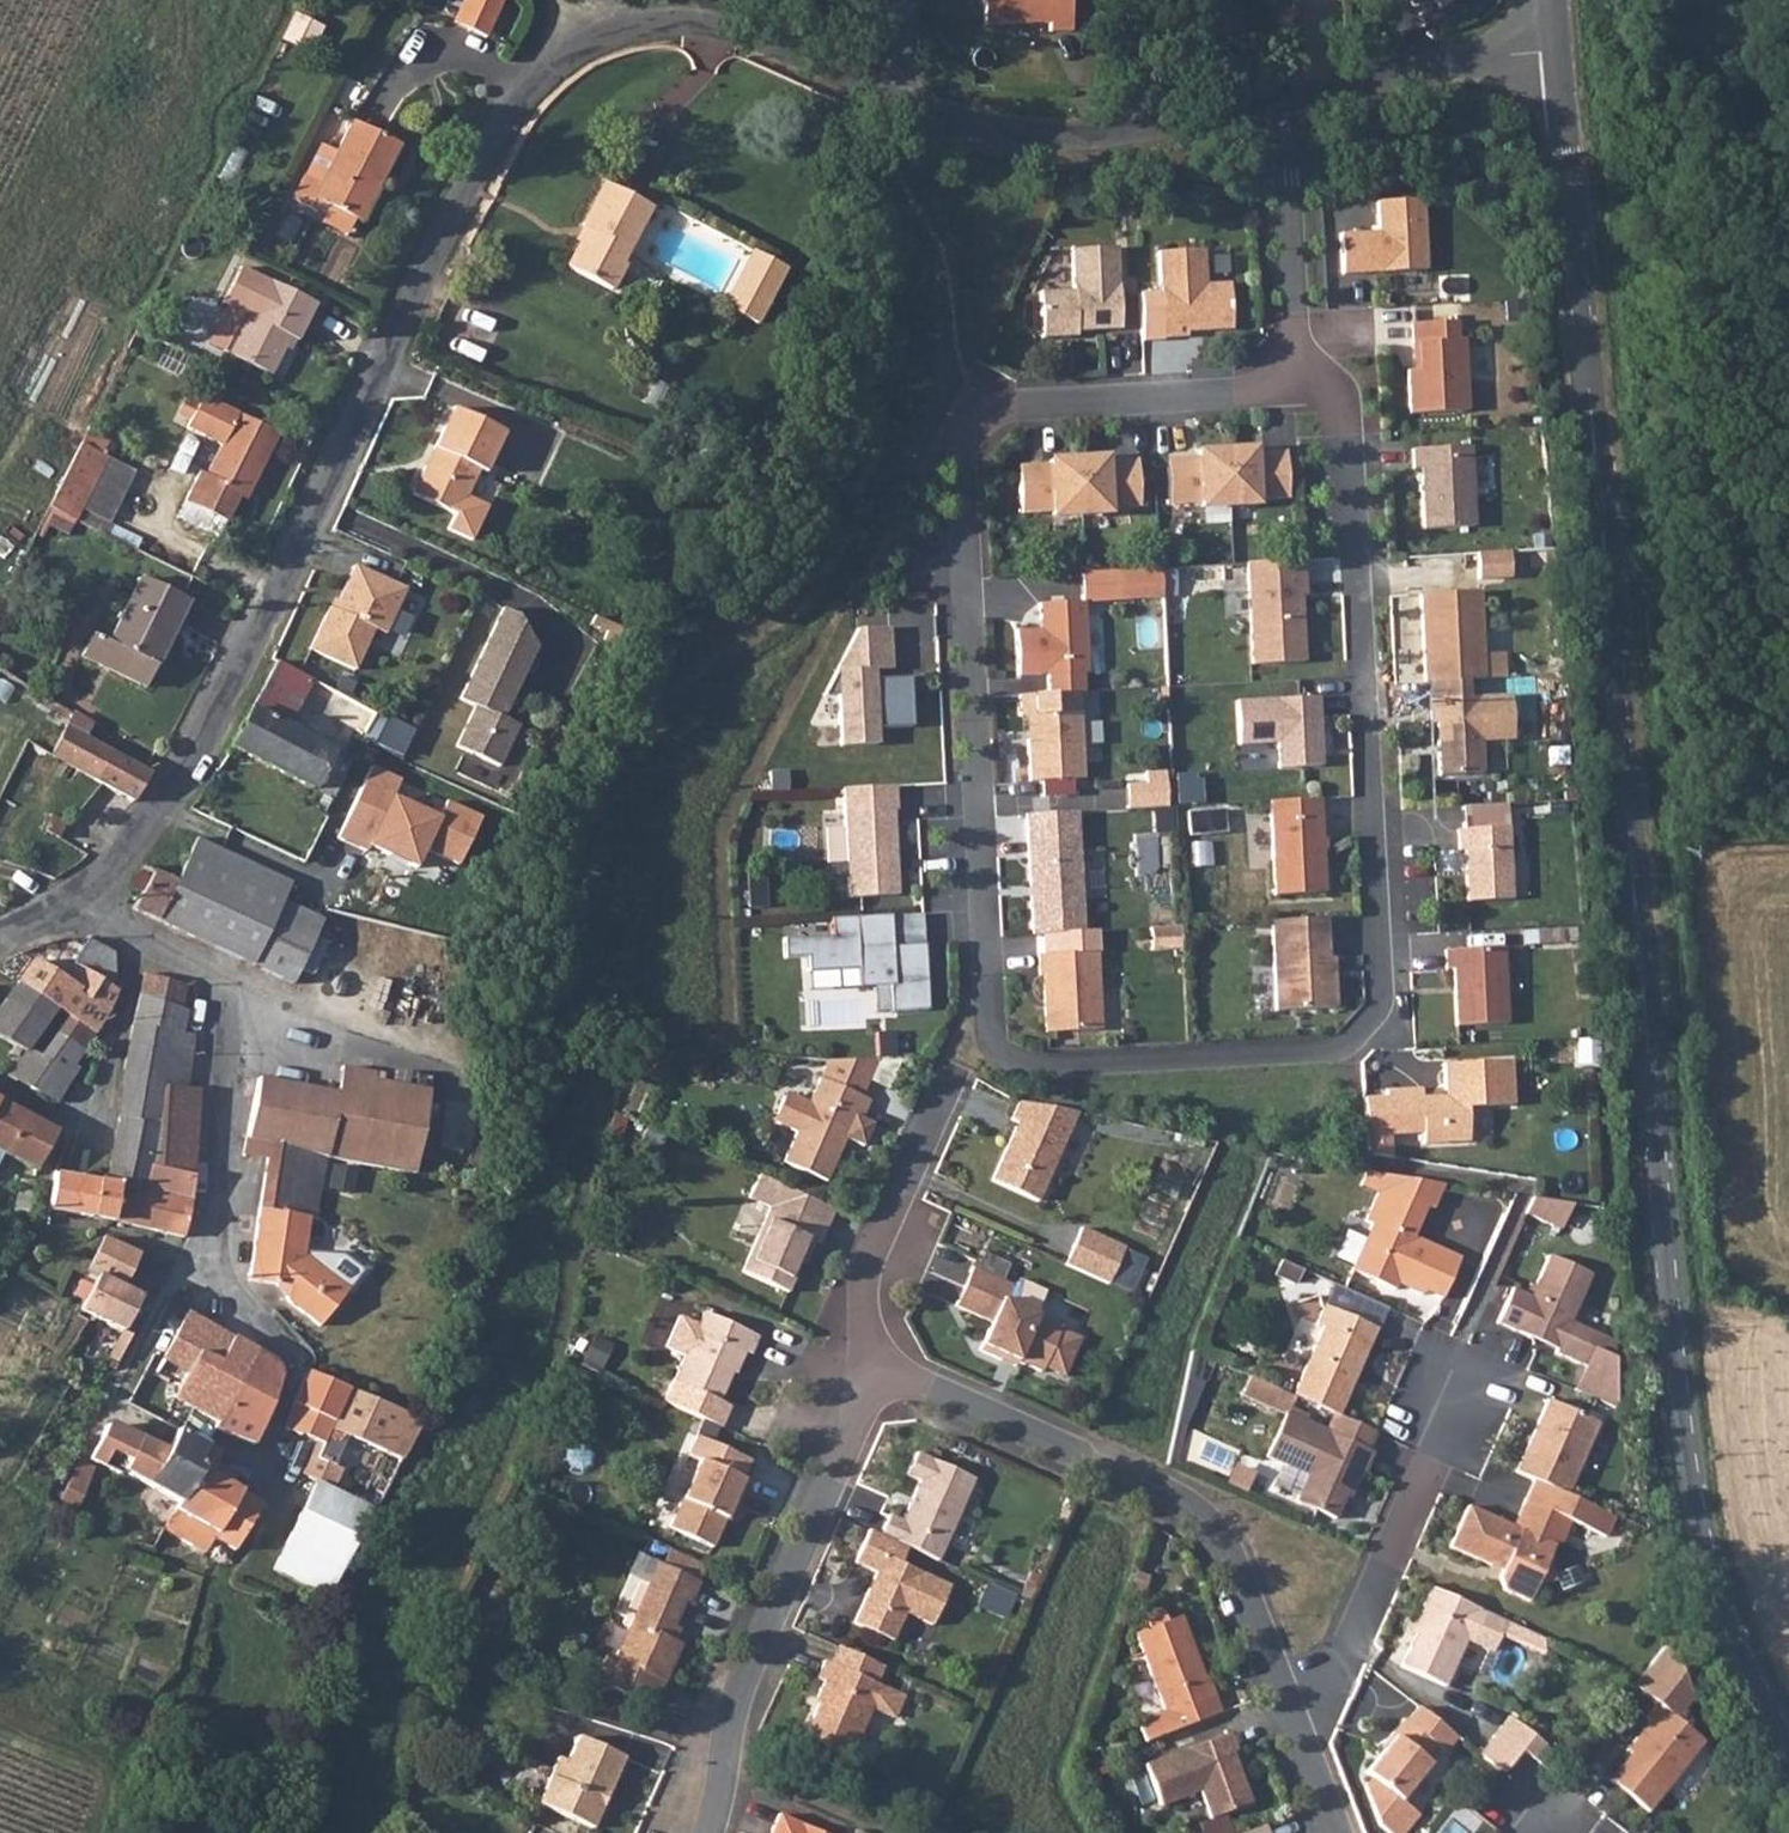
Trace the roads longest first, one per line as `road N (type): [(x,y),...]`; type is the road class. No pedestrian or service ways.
road 1 (tertiary): [(1788,1751),(1719,1607),(1686,1473),(1554,53)]
road 2 (residential): [(1295,390),(1332,411),(1345,471),(1379,1005),(1343,1050),(1026,1071),(988,1042),(962,459),(976,428),(1007,407)]
road 3 (unclassified): [(605,32),(566,51),(495,133),(168,795),(126,856),(70,903)]
road 4 (residential): [(1287,1713),(1228,1555),(1164,1493),(873,1367)]
road 5 (residential): [(237,1003),(213,1283),(289,1355),(268,1457),(272,1520)]
road 6 (residential): [(873,1367),(761,1649),(712,1832)]
road 7 (residential): [(1454,1388),(1339,1660),(1317,1694),(1287,1713)]
road 8 (unclassified): [(1278,110),(1070,141),(914,113)]
road 9 (unclassified): [(914,113),(683,26),(605,32)]
road 10 (residential): [(873,1367),(864,1280),(954,1077)]
road 11 (residential): [(1007,407),(1295,390)]
road 12 (unclassified): [(1554,53),(1449,68),(1278,110)]
road 13 (residential): [(1278,110),(1295,390)]
road 14 (residential): [(237,1003),(435,1079)]
road 15 (residential): [(70,903),(237,1003)]
road 16 (residential): [(1332,1832),(1287,1713)]

